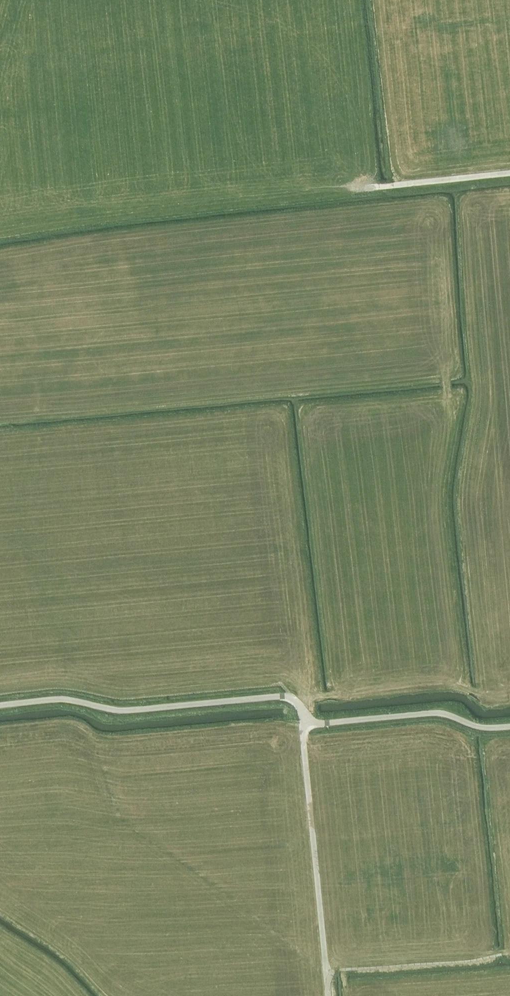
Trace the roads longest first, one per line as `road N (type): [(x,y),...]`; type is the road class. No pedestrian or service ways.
road 1 (unclassified): [(0,705),(63,698),(123,710),(283,695),(316,722),(441,713),(488,728),(509,727)]

